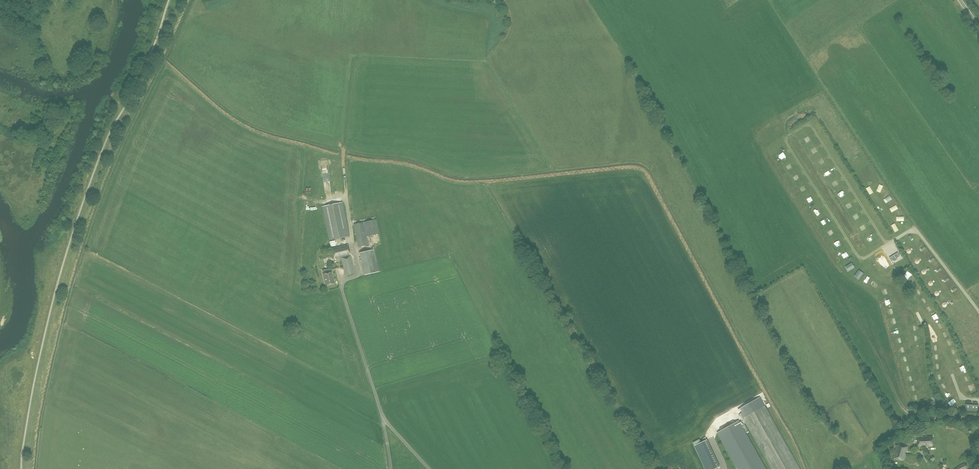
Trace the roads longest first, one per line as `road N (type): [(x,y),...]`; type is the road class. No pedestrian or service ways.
road 1 (track): [(889,244),(859,258),(788,136),(812,126),(884,240)]
road 2 (track): [(866,257),(903,318),(924,398)]

